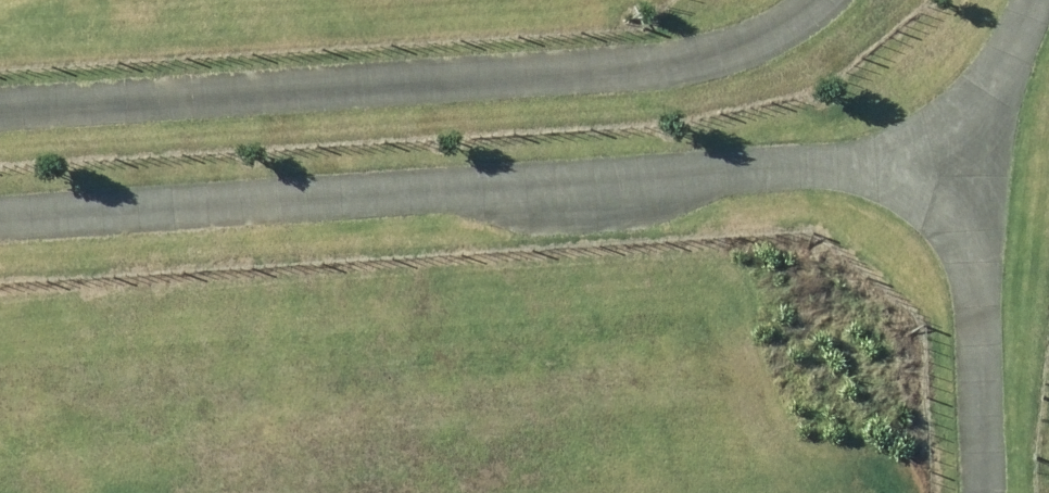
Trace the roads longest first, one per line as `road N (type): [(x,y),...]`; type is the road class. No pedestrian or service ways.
road 1 (residential): [(0,221),(982,160)]
road 2 (track): [(812,0),(800,16),(680,56),(536,80),(0,110)]

